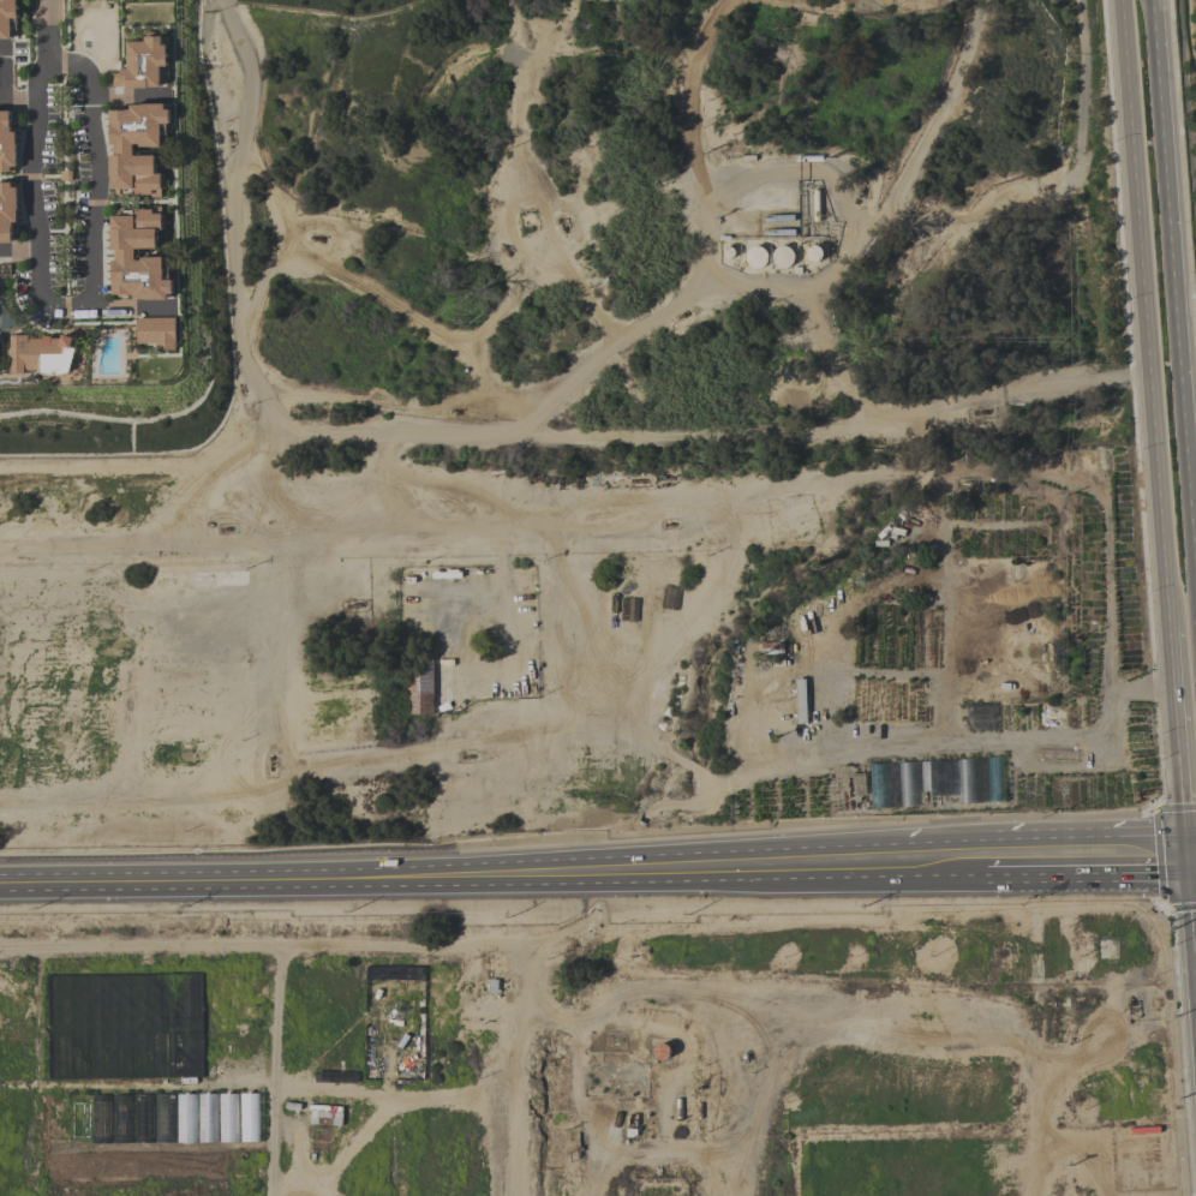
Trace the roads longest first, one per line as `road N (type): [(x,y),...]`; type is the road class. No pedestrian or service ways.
road 1 (secondary): [(986,857),(0,888)]
road 2 (tertiary): [(1138,0),(1195,739)]
road 3 (residential): [(46,56),(71,61),(89,82),(101,160),(94,271),(88,293),(66,309),(43,301),(29,198),(46,56)]
road 4 (secondary): [(1195,854),(986,857)]

